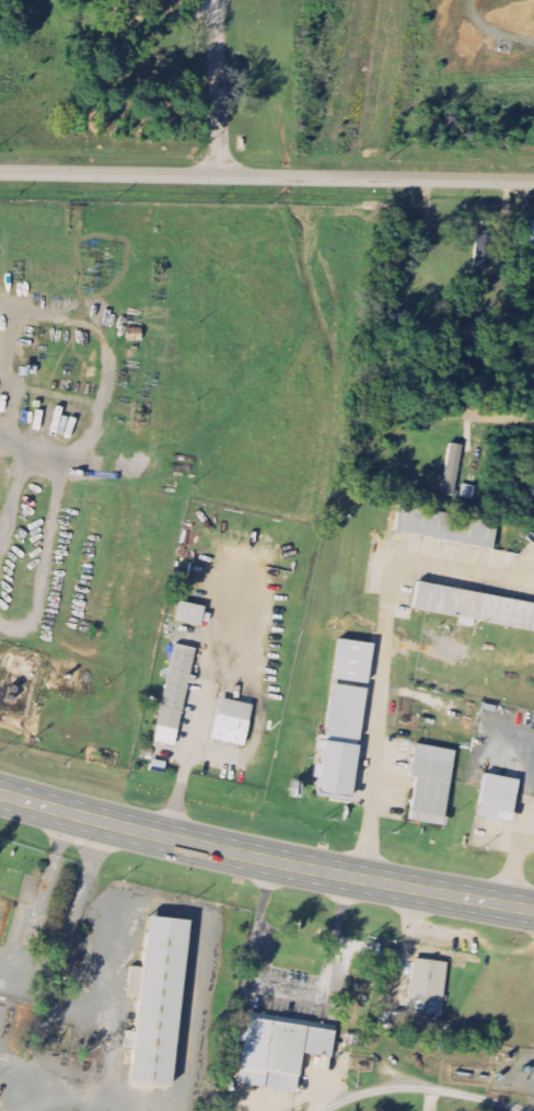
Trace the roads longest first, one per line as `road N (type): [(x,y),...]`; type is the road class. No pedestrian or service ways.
road 1 (trunk): [(0,795),(170,841),(533,912)]
road 2 (residential): [(0,173),(533,182)]
road 3 (residential): [(533,583),(418,562),(391,574),(365,881)]

